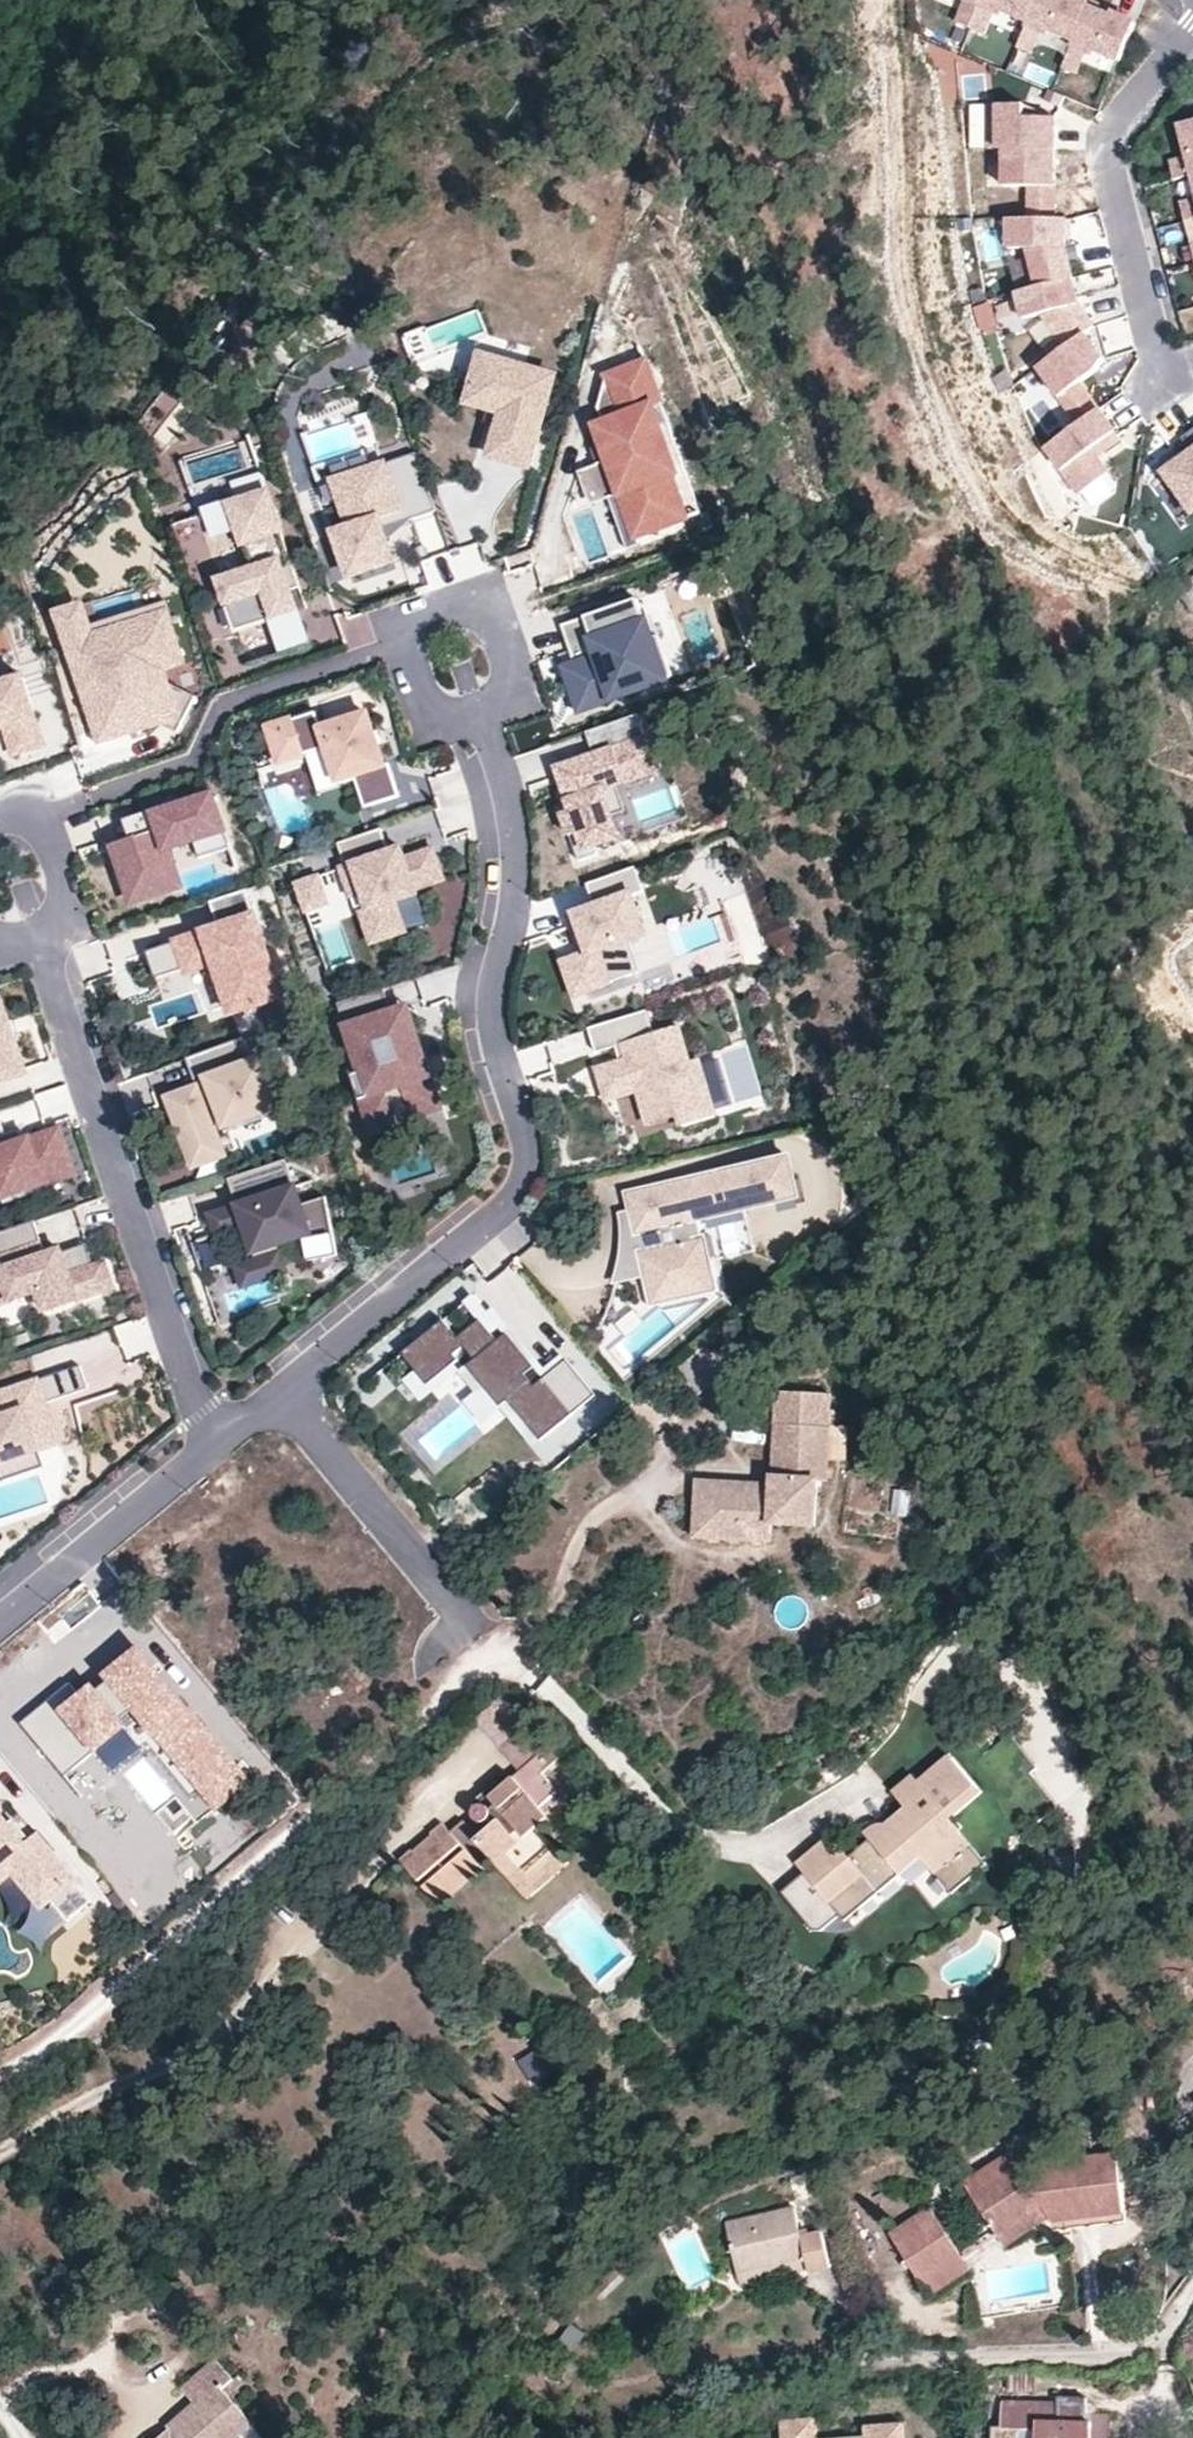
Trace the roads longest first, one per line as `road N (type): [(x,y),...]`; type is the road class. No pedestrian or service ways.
road 1 (residential): [(482,709),(502,765),(519,876),(492,1011),(529,1169),(515,1202),(284,1390)]
road 2 (residential): [(221,1442),(191,1400),(120,1160),(43,942)]
road 3 (residential): [(1192,30),(1113,138),(1112,171),(1170,375)]
road 4 (residential): [(284,1390),(478,1630)]
road 5 (residential): [(1192,2296),(1170,2343),(1114,2361),(925,2366)]
road 6 (residential): [(221,1442),(0,1624)]
road 7 (residential): [(482,709),(458,714),(418,692),(410,670),(424,629),(462,614),(500,633),(509,675),(499,695)]
road 8 (residential): [(43,942),(62,923),(65,892),(43,830),(0,816)]

